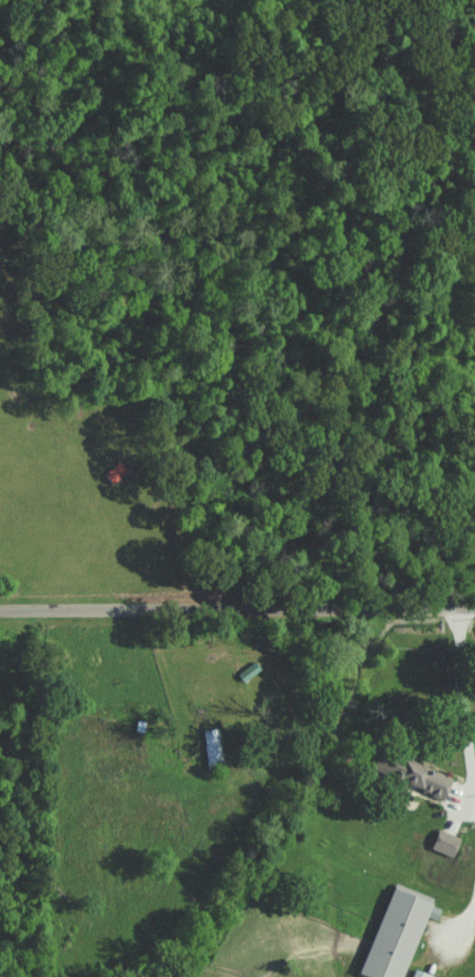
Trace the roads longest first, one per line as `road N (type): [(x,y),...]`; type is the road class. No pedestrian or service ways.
road 1 (residential): [(474,604),(0,607)]

